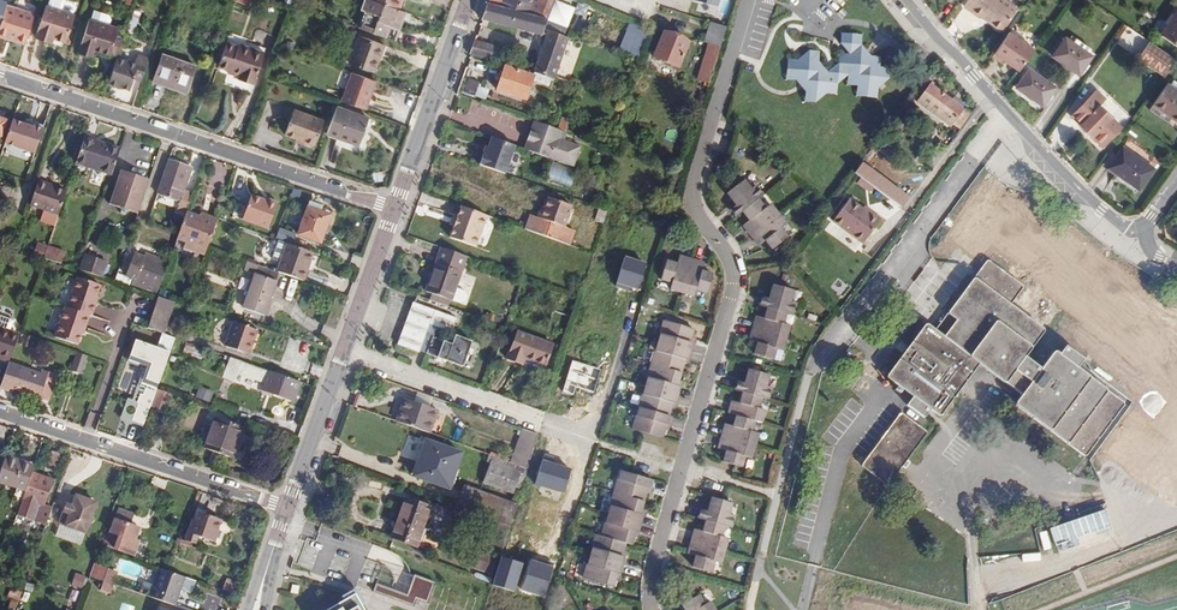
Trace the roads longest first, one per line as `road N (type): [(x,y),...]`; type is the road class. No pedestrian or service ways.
road 1 (residential): [(649,609),(649,574),(734,285),(731,264),(700,214),(693,178),(748,0)]
road 2 (residential): [(395,210),(0,77)]
road 3 (residential): [(909,0),(1133,241)]
road 4 (residential): [(286,510),(0,412)]
road 5 (residential): [(597,442),(341,356)]
road 6 (secondary): [(395,210),(470,0)]
road 7 (secondary): [(286,510),(341,356)]
road 8 (secondary): [(341,356),(395,210)]

